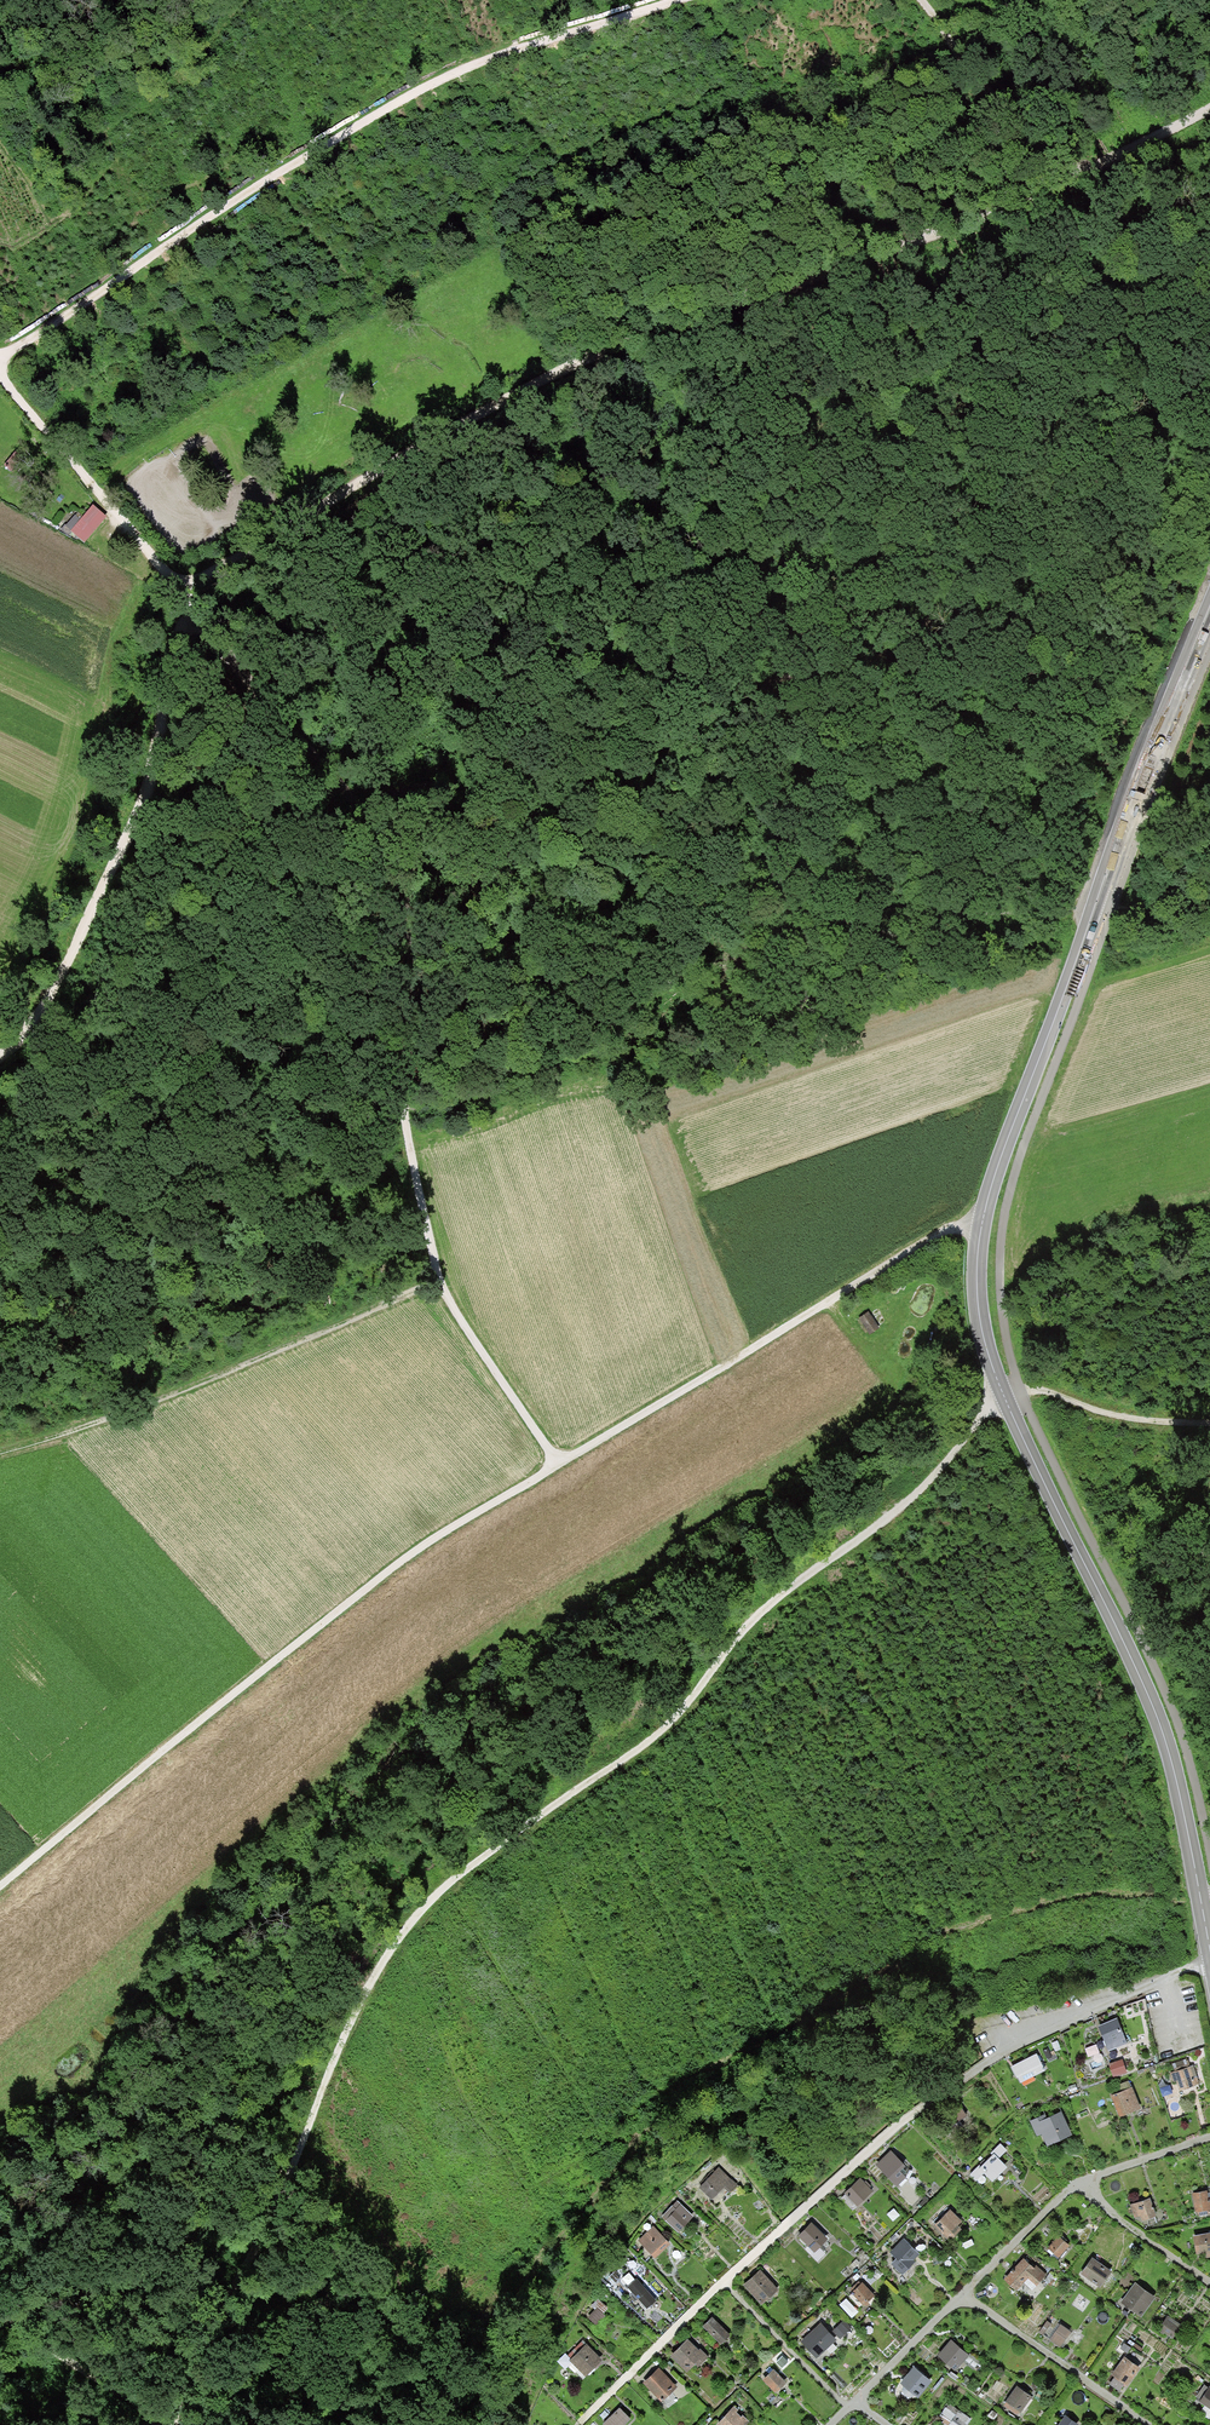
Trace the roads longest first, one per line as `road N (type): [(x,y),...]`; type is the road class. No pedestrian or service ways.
road 1 (track): [(188,597),(215,645),(360,807),(398,877),(410,979),(408,1133),(436,1280),(558,1464),(405,1559),(0,1886)]
road 2 (track): [(1209,1422),(1119,1414),(1020,1390),(1004,1397),(902,1504),(758,1615),(671,1724),(550,1805),(421,1912),(359,2009),(278,2208),(161,2424)]
road 3 (tertiary): [(1209,613),(986,1208),(978,1294),(1004,1397),(1161,1719),(1209,1935)]
road 4 (track): [(188,597),(460,423),(604,350),(1081,176),(1209,109)]
road 5 (track): [(667,0),(487,55),(414,92),(0,358)]
road 6 (track): [(188,597),(153,759),(114,875),(25,1035),(0,1056)]
road 7 (track): [(558,1464),(986,1208)]
road 8 (track): [(0,1453),(160,1399),(436,1280)]
road 9 (track): [(756,936),(835,913),(1096,907)]
road 10 (track): [(0,373),(188,597)]
road 11 (track): [(925,0),(983,85),(1081,176)]
road 12 (track): [(174,2424),(0,2309)]

